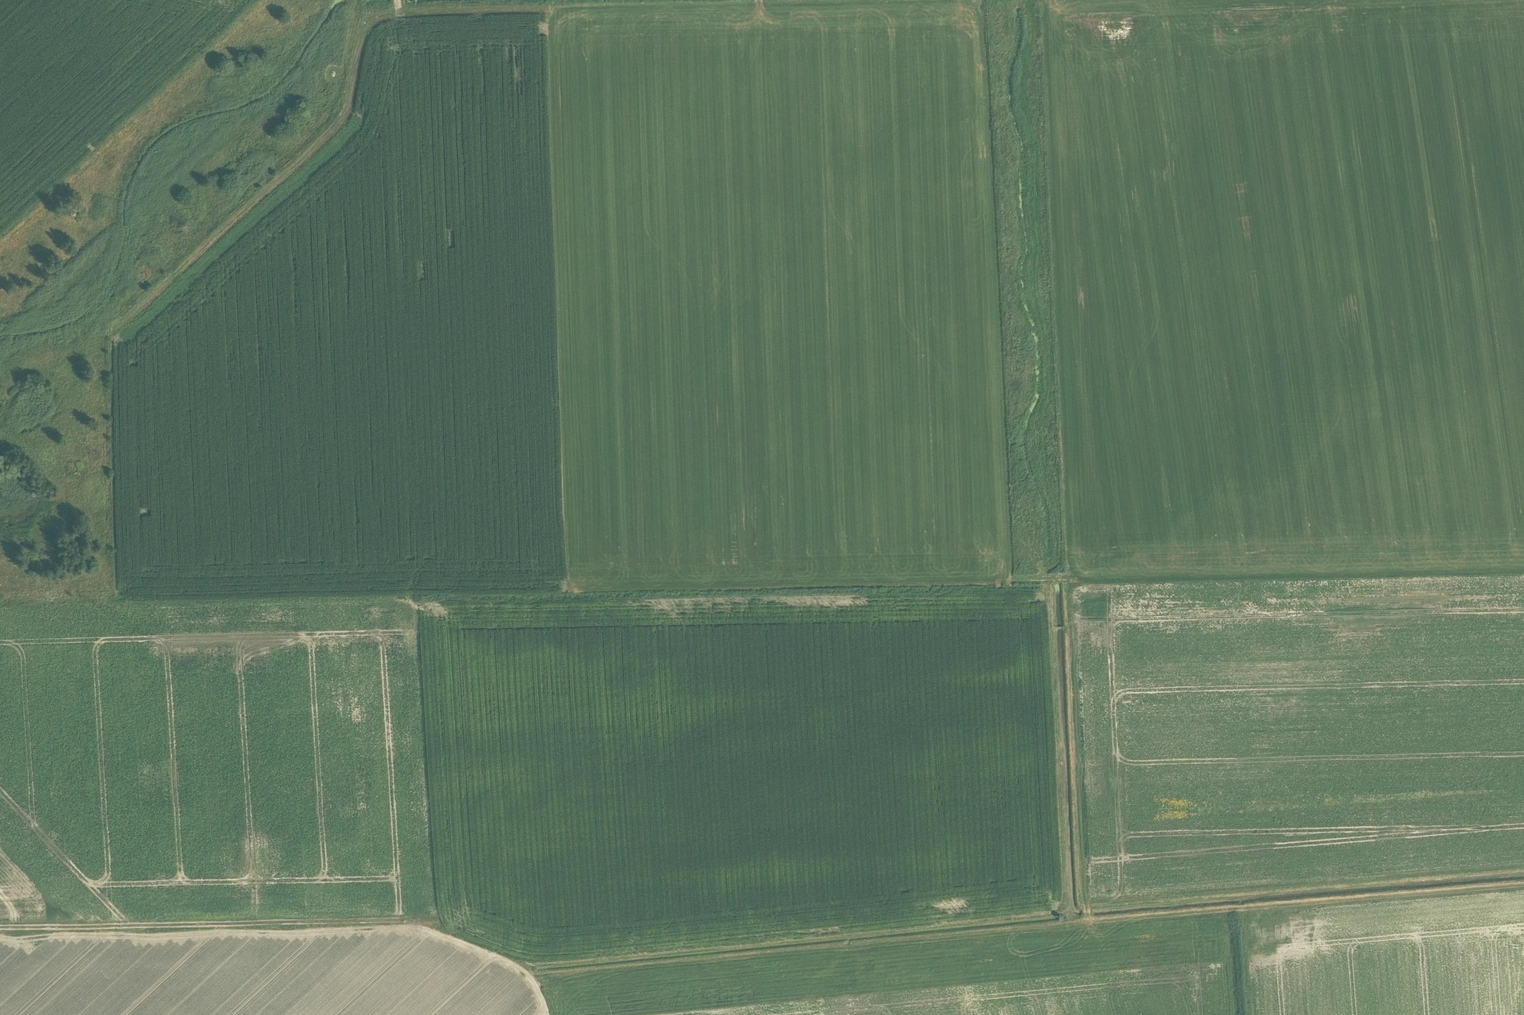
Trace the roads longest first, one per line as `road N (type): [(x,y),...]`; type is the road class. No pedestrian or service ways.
road 1 (track): [(410,921),(0,931)]

